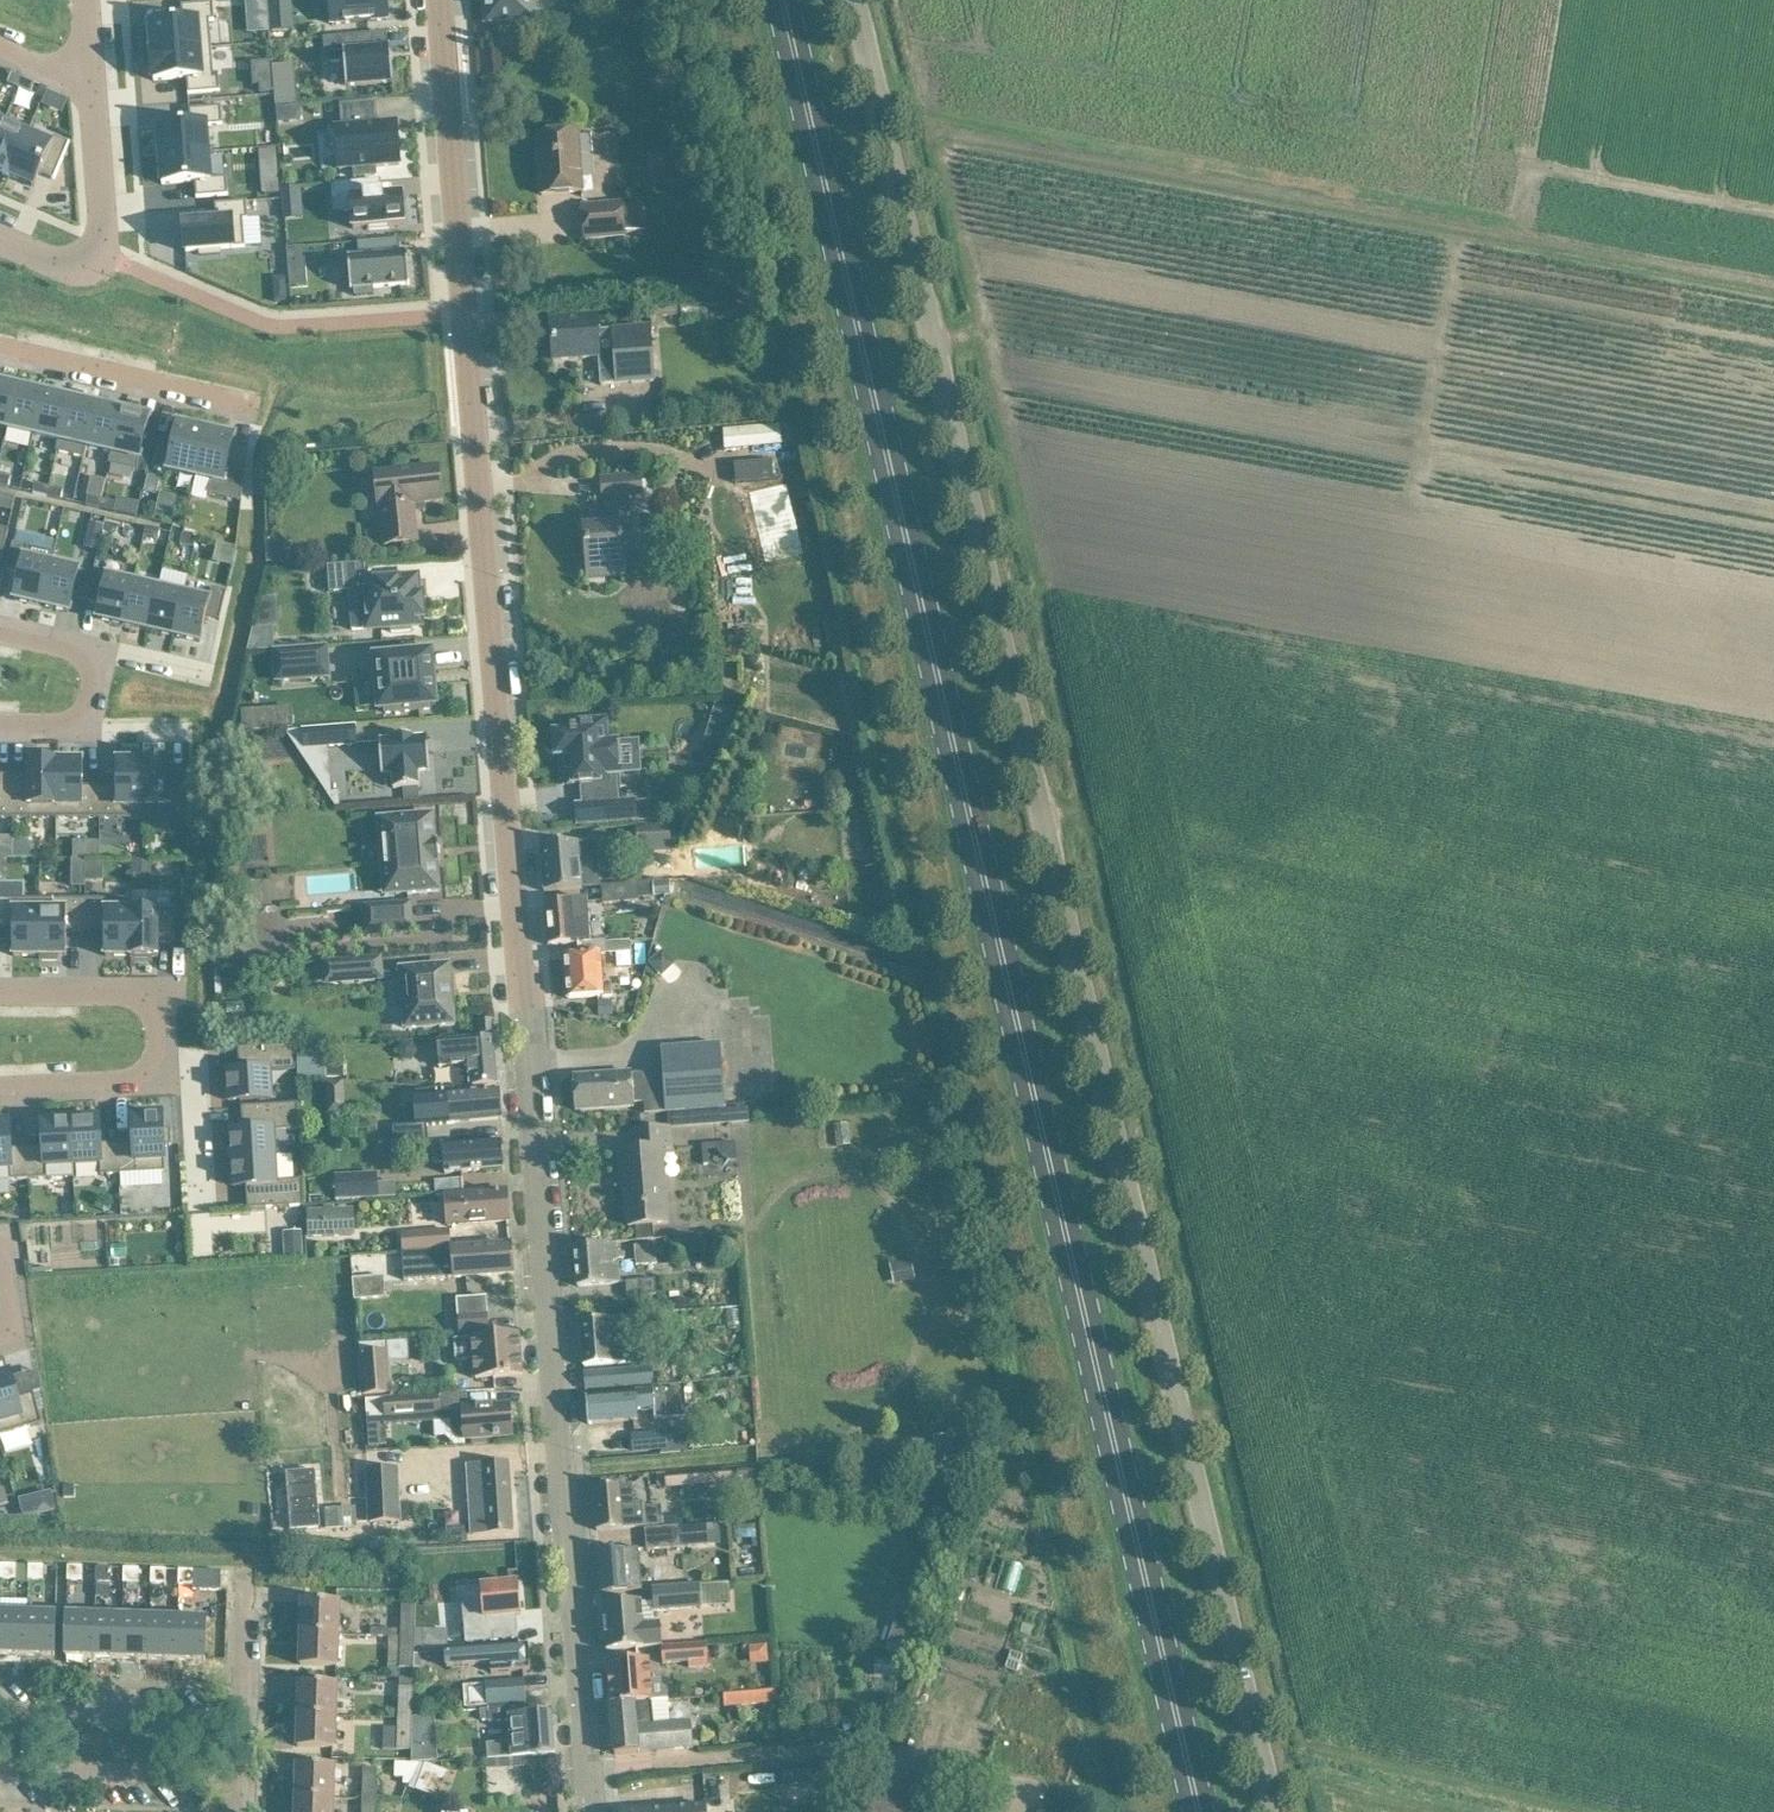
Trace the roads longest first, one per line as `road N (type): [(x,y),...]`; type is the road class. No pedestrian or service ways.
road 1 (unclassified): [(1278,1811),(855,0)]
road 2 (primary): [(1200,1811),(782,0)]
road 3 (unclassified): [(591,1768),(439,0)]
road 4 (residential): [(1014,1811),(1022,1791),(854,1747),(591,1768)]
road 5 (residential): [(0,238),(56,260),(82,263),(95,252),(101,225),(86,71)]
road 6 (residential): [(256,405),(0,346)]
road 7 (residential): [(0,1715),(243,1722)]
road 8 (residential): [(239,1779),(0,1771)]
road 9 (residential): [(156,1074),(154,1023),(134,996),(0,993)]
road 10 (residential): [(156,1074),(191,1072),(199,1202)]
road 11 (residential): [(0,1087),(156,1074)]
road 12 (residential): [(243,1722),(245,1570)]
road 13 (residential): [(210,679),(102,652),(84,658)]
road 14 (residential): [(72,718),(93,733),(190,731)]

